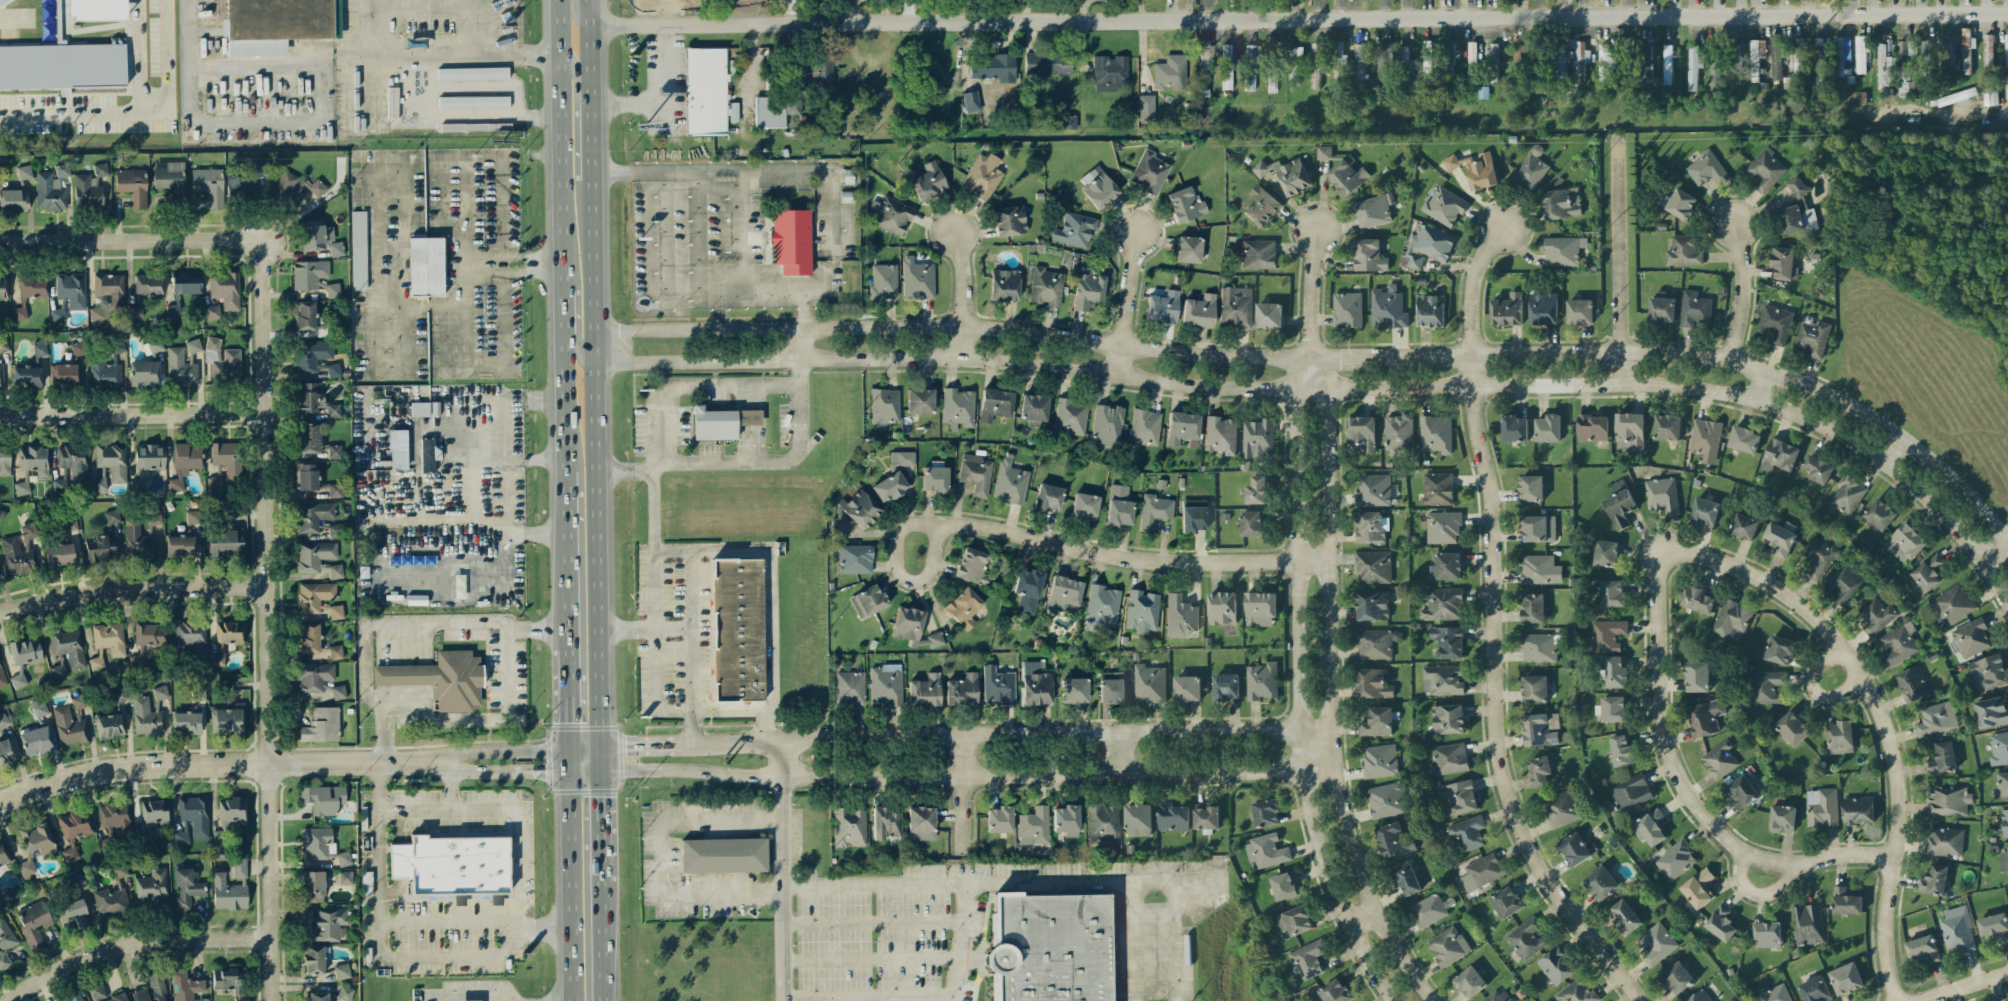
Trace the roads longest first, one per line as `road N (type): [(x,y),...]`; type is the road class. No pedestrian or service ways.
road 1 (residential): [(593,362),(959,358),(1234,387),(1581,384),(1729,393),(1841,434),(1899,472),(1969,539),(2007,596)]
road 2 (residential): [(2007,543),(1970,496),(1887,427),(1783,377),(1703,359),(1235,357),(961,328),(593,332)]
road 3 (residential): [(2007,12),(589,23)]
road 4 (residential): [(274,1000),(265,243)]
road 5 (primary): [(599,748),(588,0)]
road 6 (residential): [(599,770),(784,778),(1334,767)]
road 7 (residential): [(1432,1000),(1365,884),(1334,767),(1326,388),(1313,357)]
road 8 (residential): [(1313,357),(1296,388),(1307,770),(1328,867),(1393,1000)]
road 9 (residential): [(1332,724),(690,746)]
road 10 (residential): [(1494,511),(1500,732),(1514,805),(1546,871),(1646,1000)]
road 11 (primary): [(559,0),(565,470)]
road 12 (residential): [(0,799),(98,767),(157,760),(453,760)]
road 13 (residential): [(1662,620),(1653,686),(1660,740),(1677,781),(1708,822),(1759,858),(1899,859)]
road 14 (residential): [(1328,561),(1154,562),(1000,531),(938,529)]
road 15 (residential): [(1900,756),(1868,674),(1814,608),(1753,569),(1659,552)]
road 16 (residential): [(12,1000),(71,964),(127,944),(275,937)]
road 17 (residential): [(0,608),(99,589),(271,583)]
road 18 (residential): [(0,413),(269,410)]
road 19 (residential): [(265,243),(0,242)]
road 20 (residential): [(1626,385),(1622,138)]
road 21 (residential): [(1904,1000),(1892,935),(1906,793),(1900,756)]
road 22 (primary): [(569,770),(572,1000)]
road 23 (primary): [(565,470),(568,648)]
road 24 (residential): [(938,529),(933,568),(910,584),(898,538),(911,524),(938,529)]
road 25 (residential): [(1494,511),(1473,356)]
road 26 (residential): [(1735,364),(1747,298),(1740,227)]
road 27 (residential): [(1473,356),(1480,279),(1503,230)]
road 28 (residential): [(1313,357),(1319,227)]
road 29 (primary): [(591,173),(574,65),(560,54)]
road 30 (residential): [(959,358),(956,232)]
road 31 (primary): [(602,1000),(600,880)]

